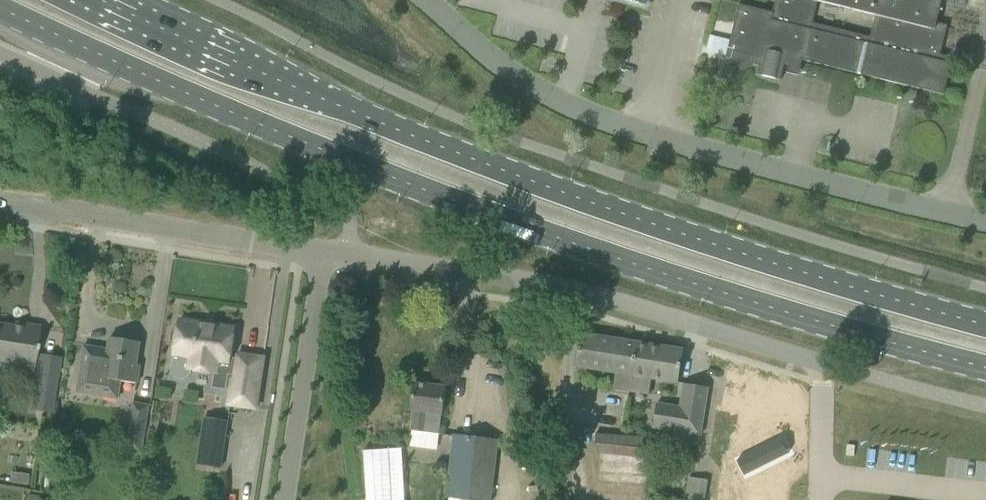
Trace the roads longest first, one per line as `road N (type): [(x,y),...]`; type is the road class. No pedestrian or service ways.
road 1 (primary): [(0,7),(413,186),(657,271),(985,368)]
road 2 (primary): [(985,325),(627,215),(306,92),(108,0)]
road 3 (unclassified): [(985,221),(599,117),(525,81),(426,0)]
road 4 (residential): [(325,253),(558,286),(843,368)]
road 5 (residential): [(0,202),(325,253)]
road 6 (residential): [(287,499),(325,253)]

